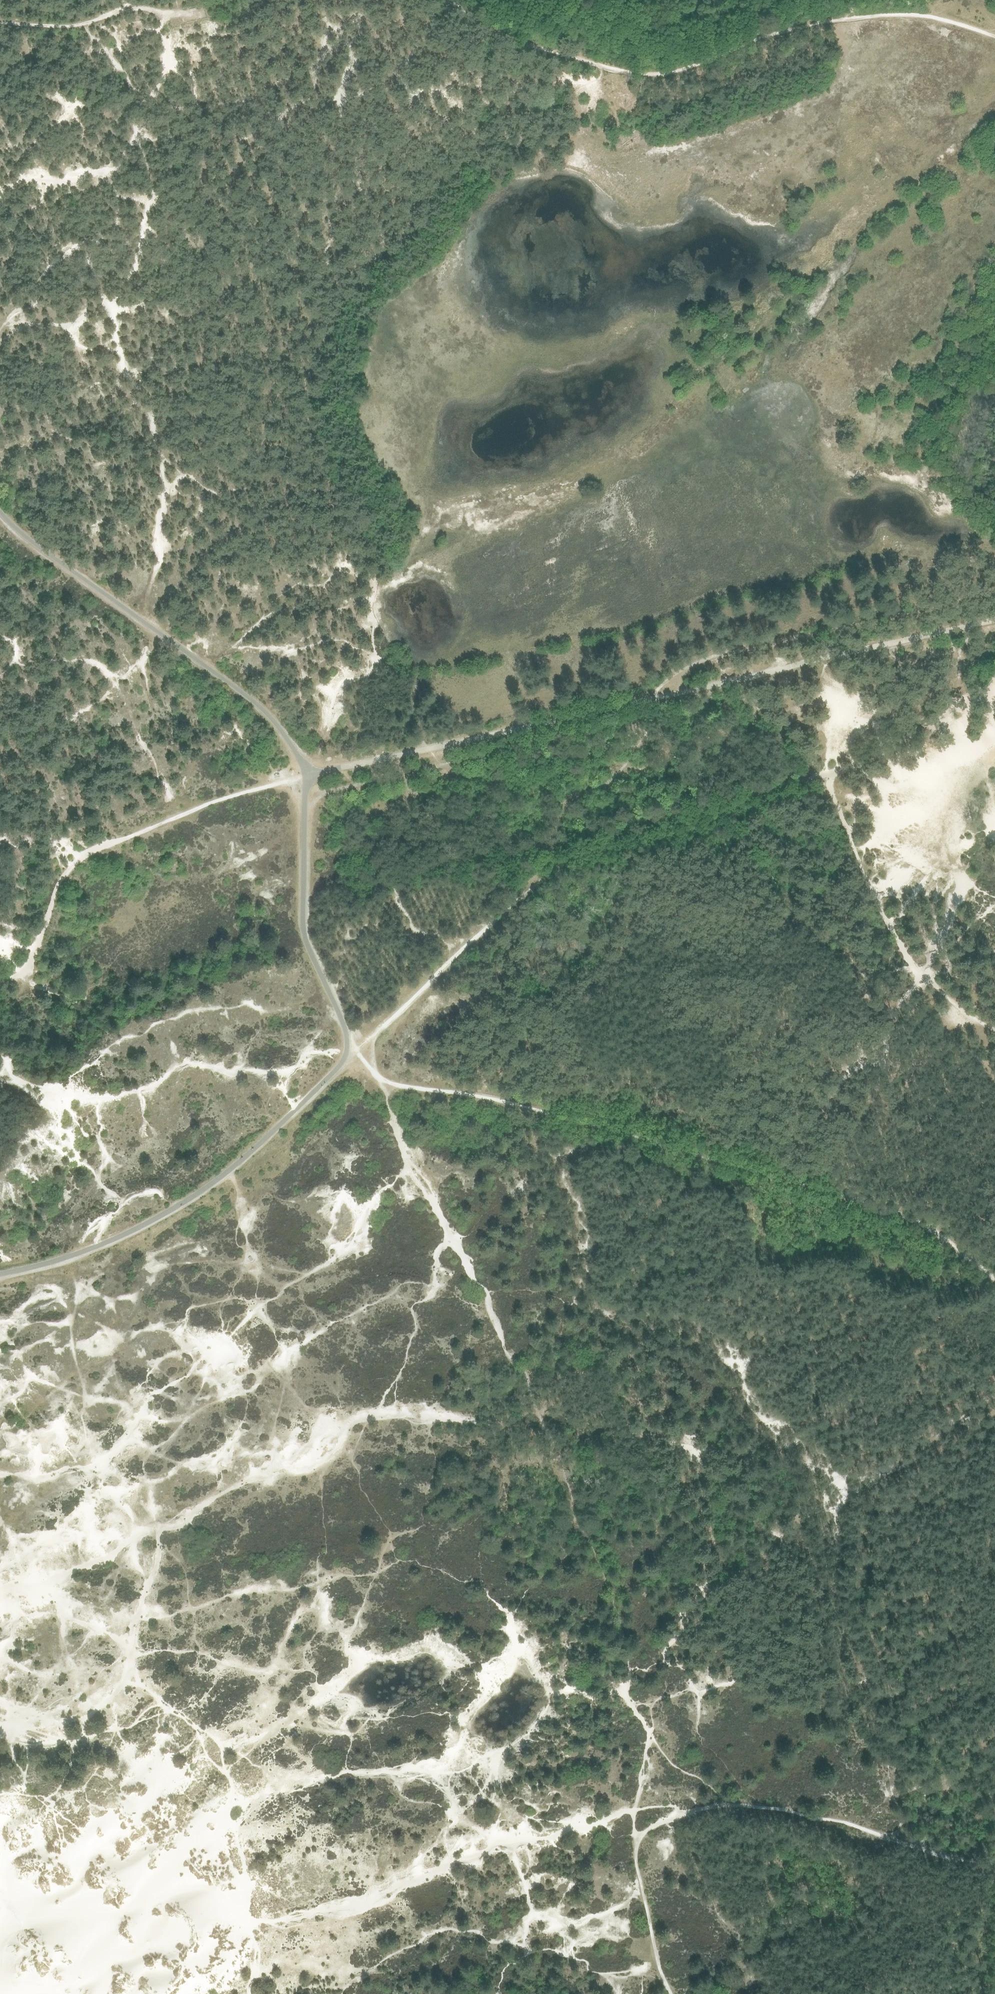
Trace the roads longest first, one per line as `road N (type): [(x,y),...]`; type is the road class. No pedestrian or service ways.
road 1 (track): [(347,1047),(394,1085),(506,1102),(855,1199),(923,1225),(994,1279)]

